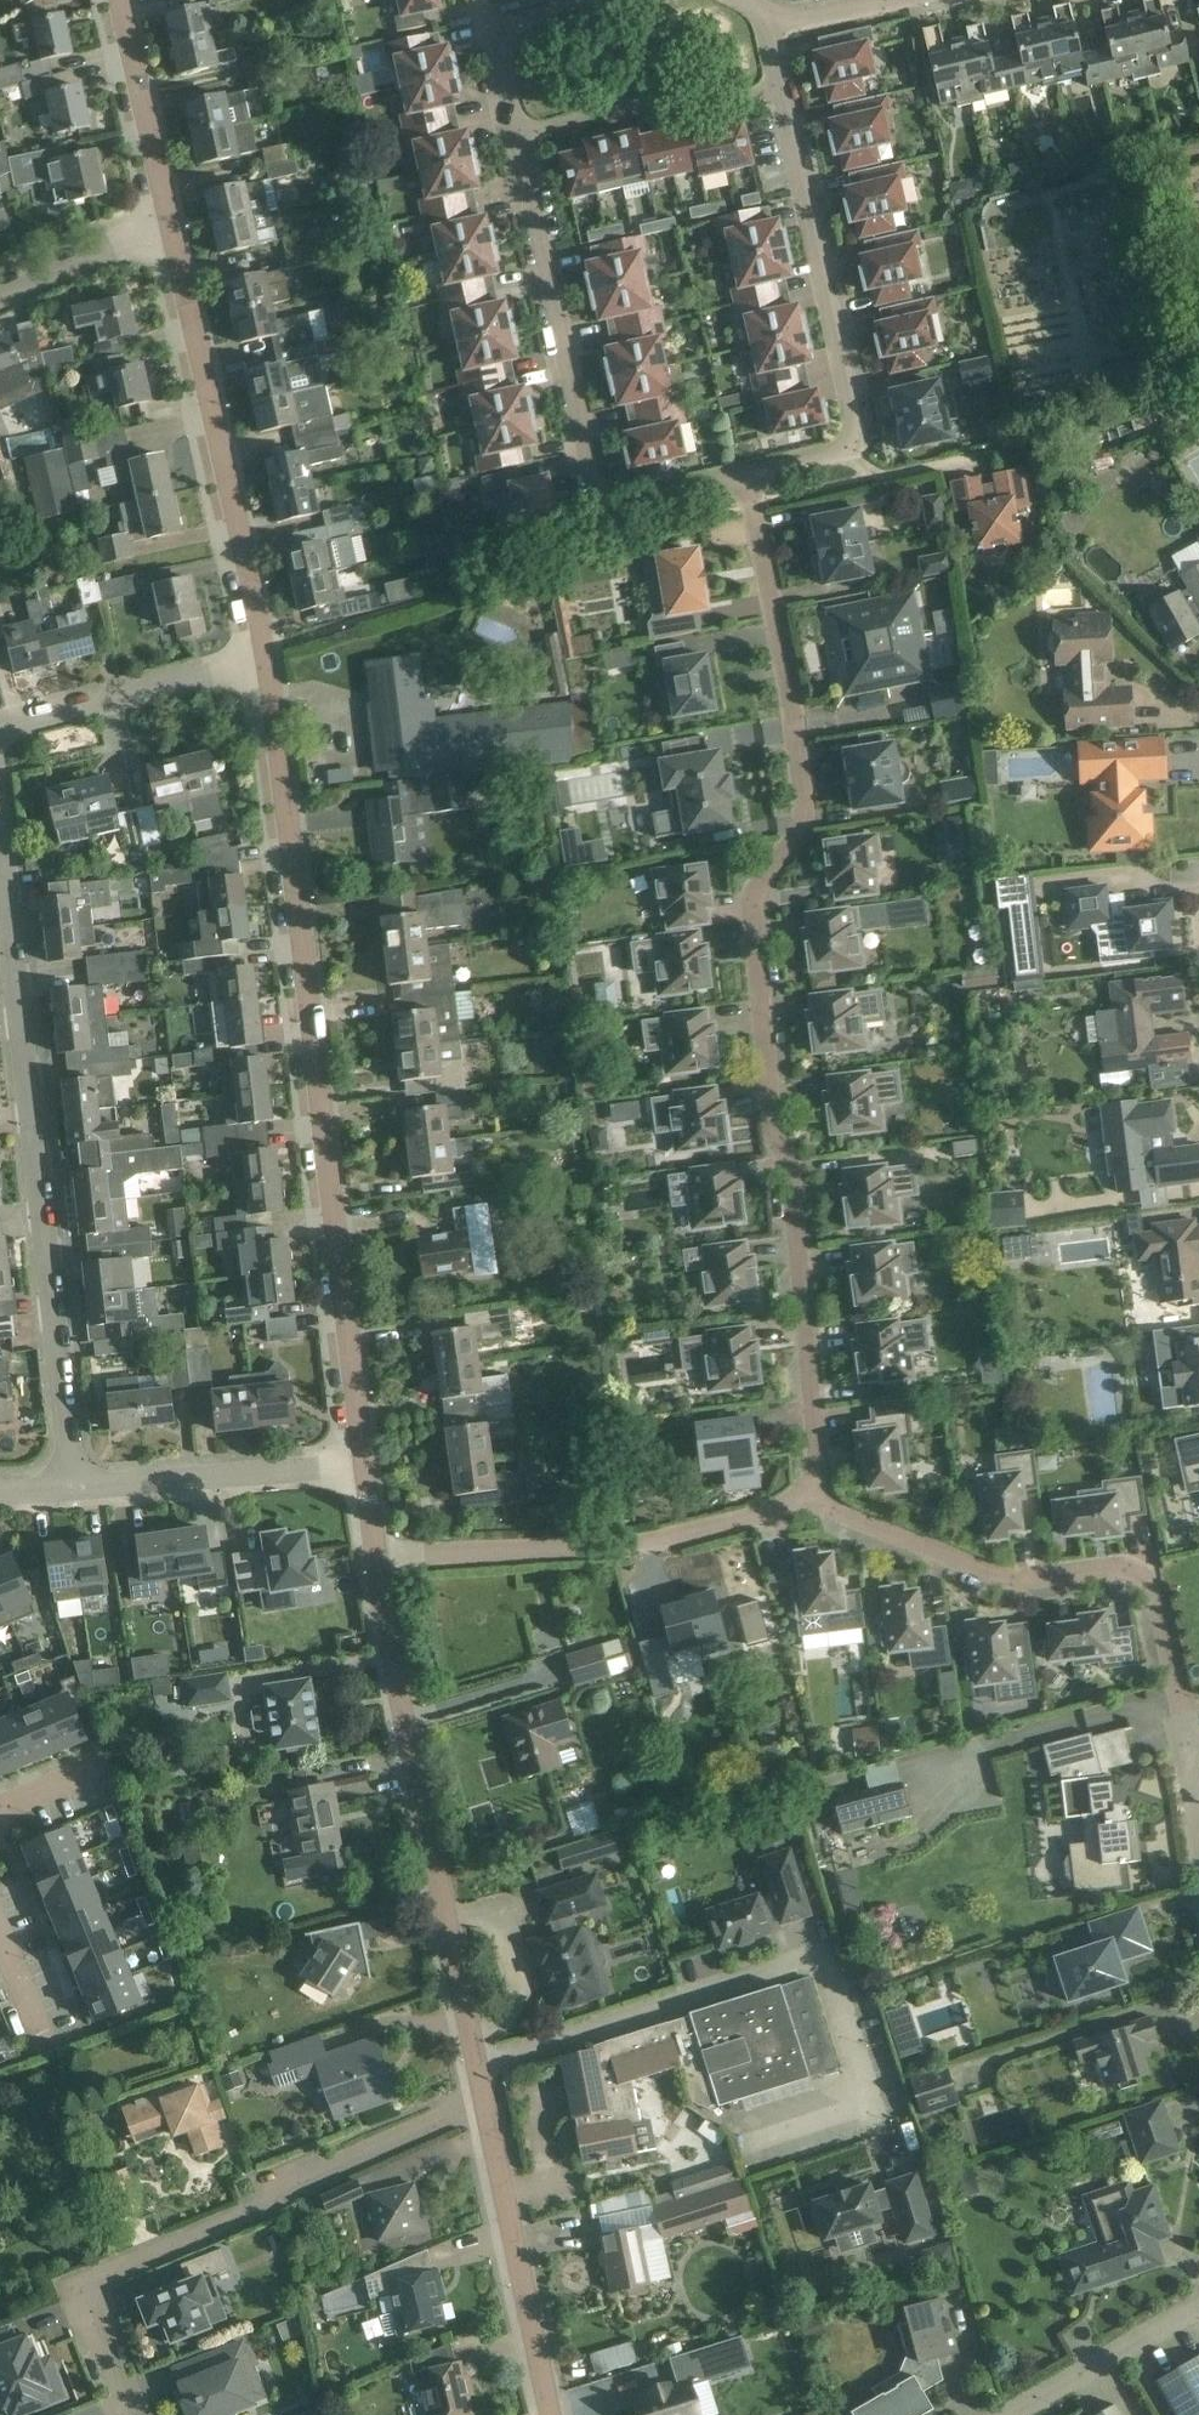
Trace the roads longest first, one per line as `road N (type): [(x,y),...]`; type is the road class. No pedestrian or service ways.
road 1 (residential): [(816,1498),(795,1175),(775,1130),(752,897),(805,817),(746,473)]
road 2 (residential): [(364,1466),(265,652)]
road 3 (residential): [(746,473),(601,503),(496,28),(604,0)]
road 4 (residential): [(78,1486),(0,846)]
road 5 (residential): [(485,2102),(263,2192),(243,2221),(81,2286),(132,2414)]
road 6 (residential): [(485,2102),(376,1557)]
road 7 (residential): [(816,1498),(1007,1581),(1123,1566),(1149,1579),(1181,1701),(1198,1731)]
road 8 (residential): [(376,1557),(643,1547),(816,1498)]
road 9 (residential): [(265,652),(170,219)]
road 10 (residential): [(773,17),(781,86),(858,431),(851,448)]
road 11 (residential): [(549,2414),(485,2102)]
road 12 (residential): [(78,1486),(364,1466)]
road 13 (residential): [(0,728),(265,652)]
road 14 (residential): [(170,219),(120,0)]
road 15 (residential): [(1008,2414),(1198,2304)]
road 16 (residential): [(0,289),(170,219)]
road 17 (residential): [(773,17),(807,20),(895,0)]

